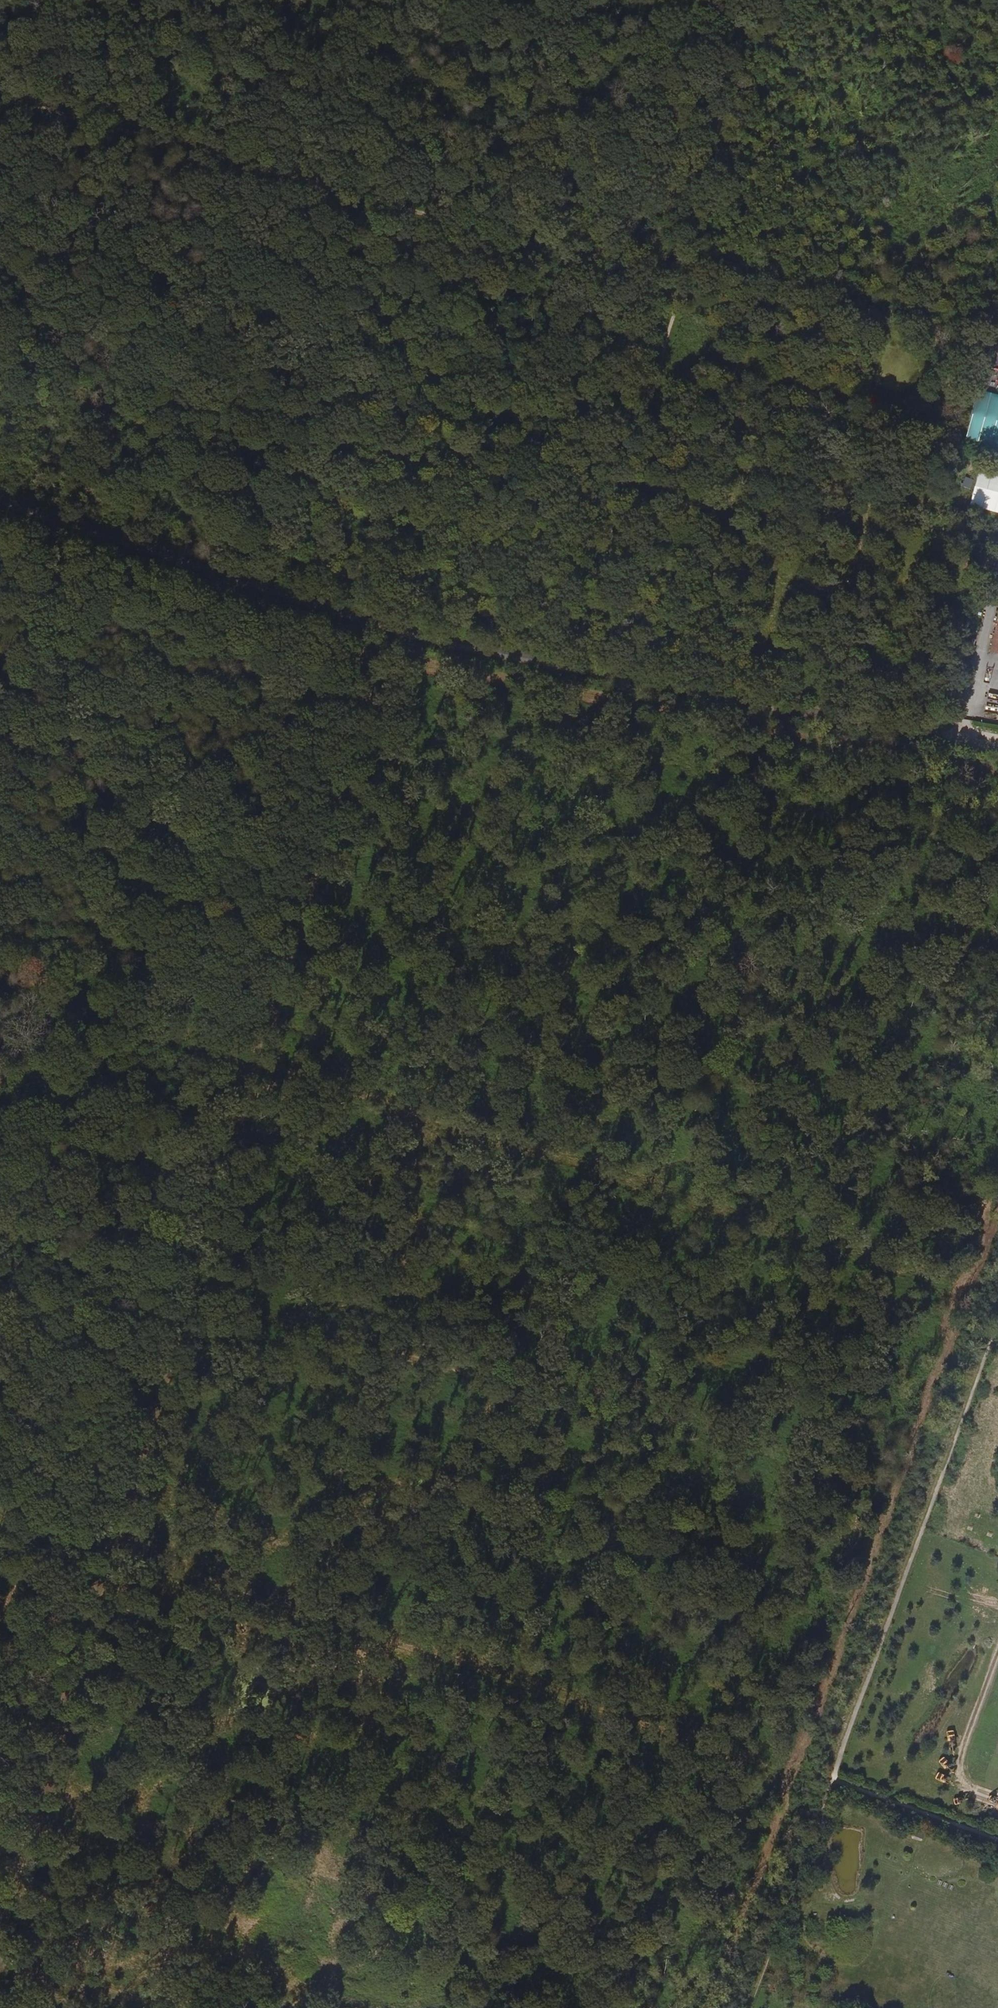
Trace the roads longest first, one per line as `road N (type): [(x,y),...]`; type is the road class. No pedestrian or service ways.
road 1 (track): [(360,618),(350,768),(0,1942)]
road 2 (unclassified): [(0,503),(398,630),(566,674),(997,748)]
road 3 (track): [(997,1330),(745,2007)]

